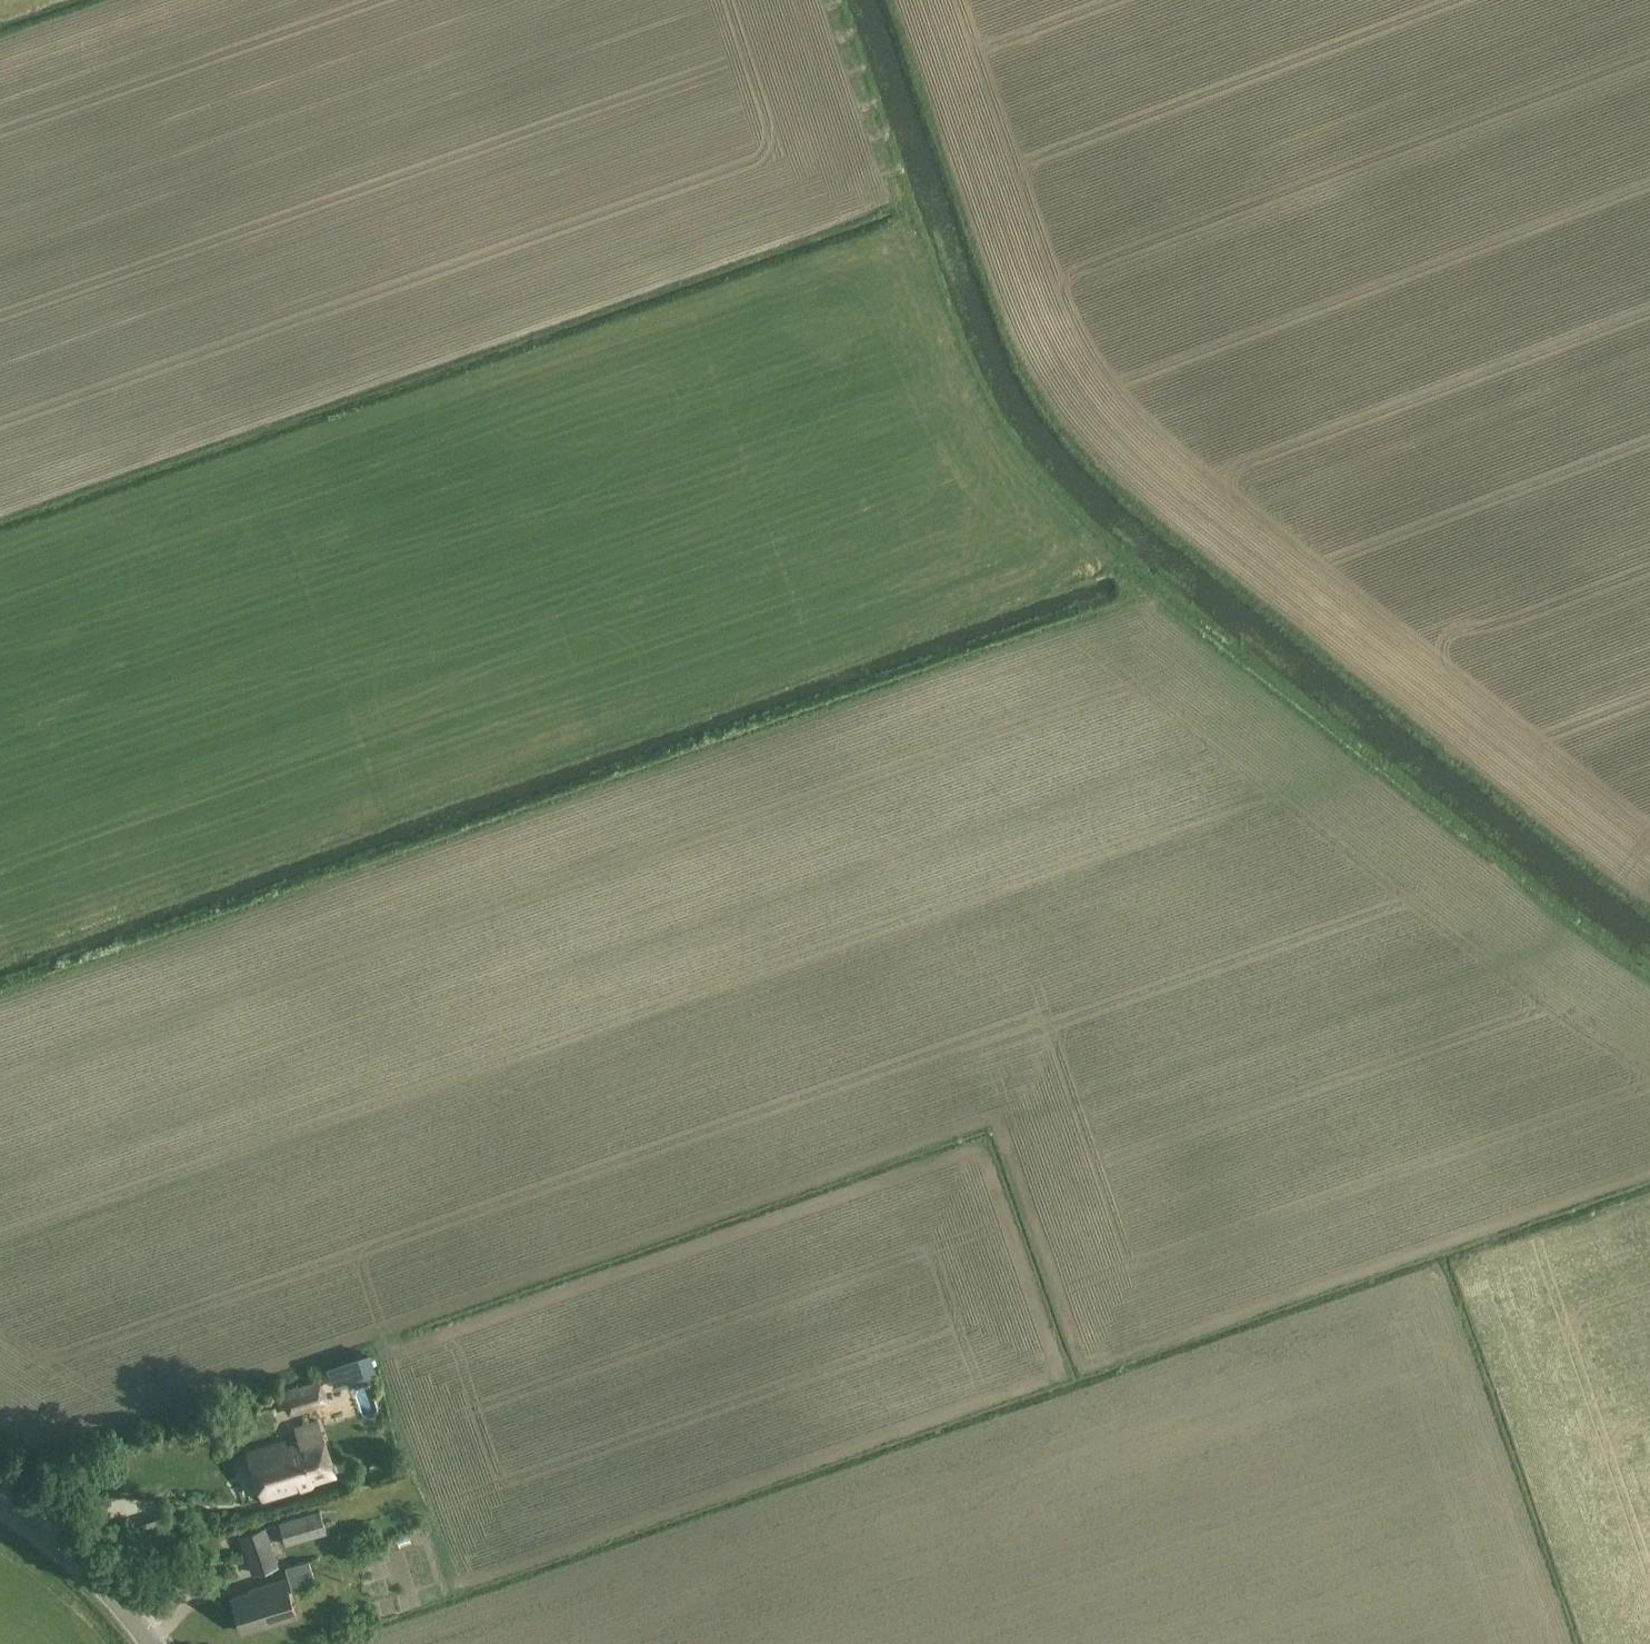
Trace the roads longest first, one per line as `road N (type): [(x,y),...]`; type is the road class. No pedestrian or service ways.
road 1 (tertiary): [(154,1643),(41,1525),(0,1499)]

